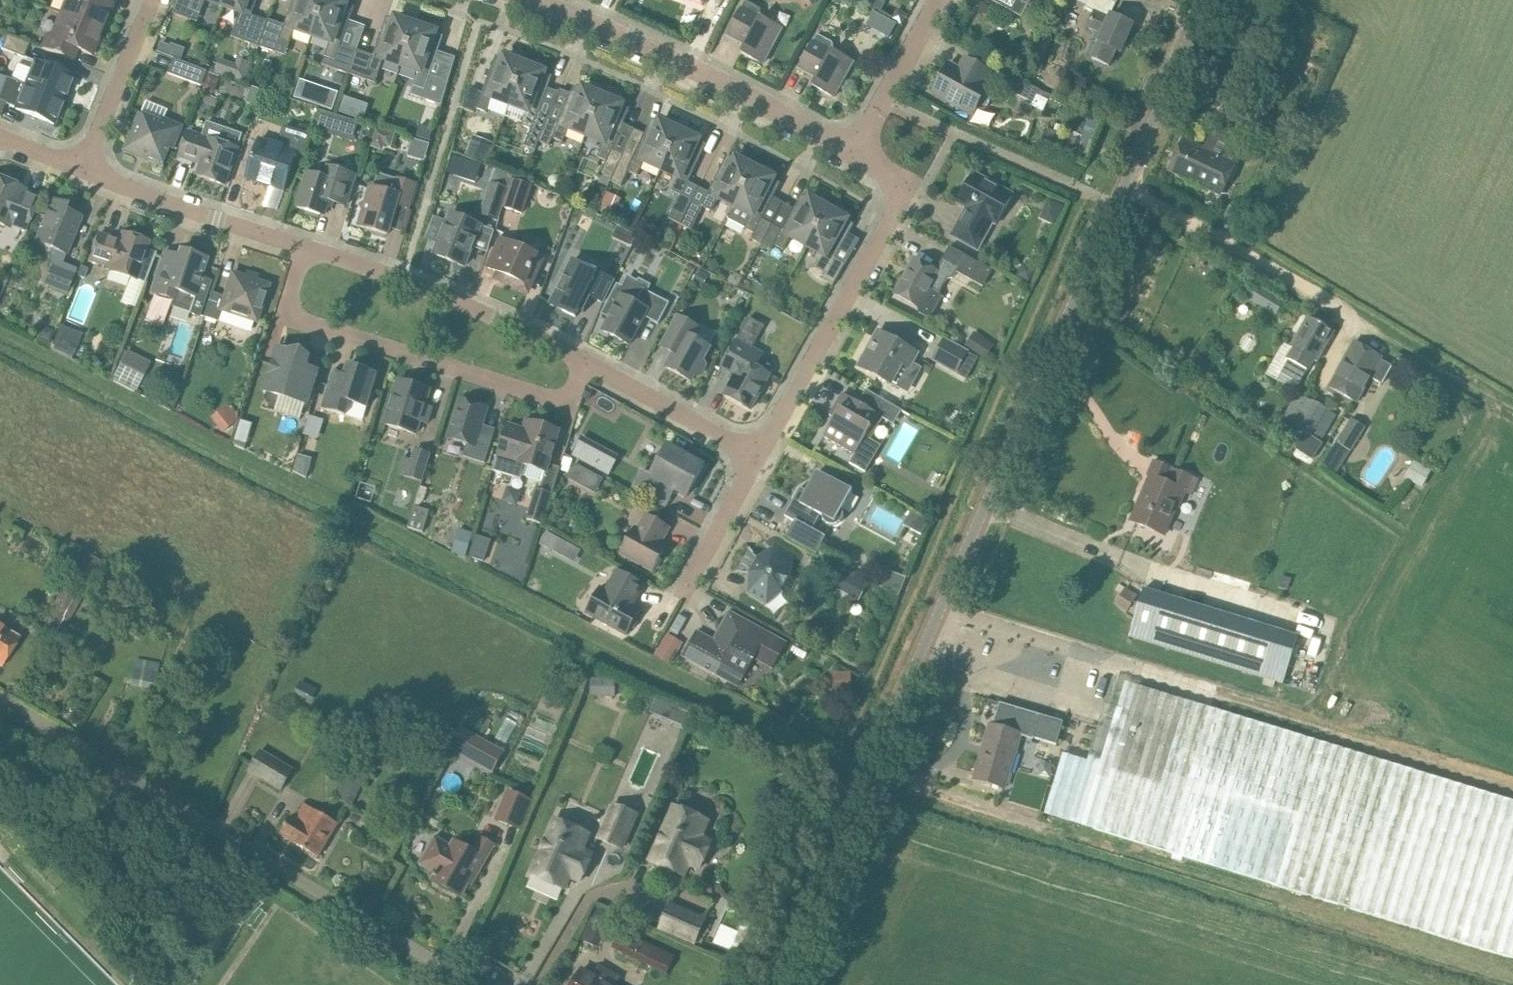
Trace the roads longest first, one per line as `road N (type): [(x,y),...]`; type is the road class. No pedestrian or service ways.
road 1 (unclassified): [(773,984),(855,815),(1204,0)]
road 2 (unclassified): [(503,984),(44,710)]
road 3 (residential): [(585,361),(570,393),(551,399),(297,316),(286,289),(293,240)]
road 4 (residential): [(758,458),(898,208),(901,186),(891,172),(854,151)]
road 5 (residential): [(854,151),(635,41),(530,0)]
road 6 (residential): [(585,361),(406,280),(293,240)]
road 7 (residential): [(293,240),(83,168)]
road 8 (residential): [(758,458),(585,361)]
road 9 (residential): [(83,168),(153,0)]
road 10 (residential): [(854,151),(938,0)]
road 11 (residential): [(685,592),(758,458)]

